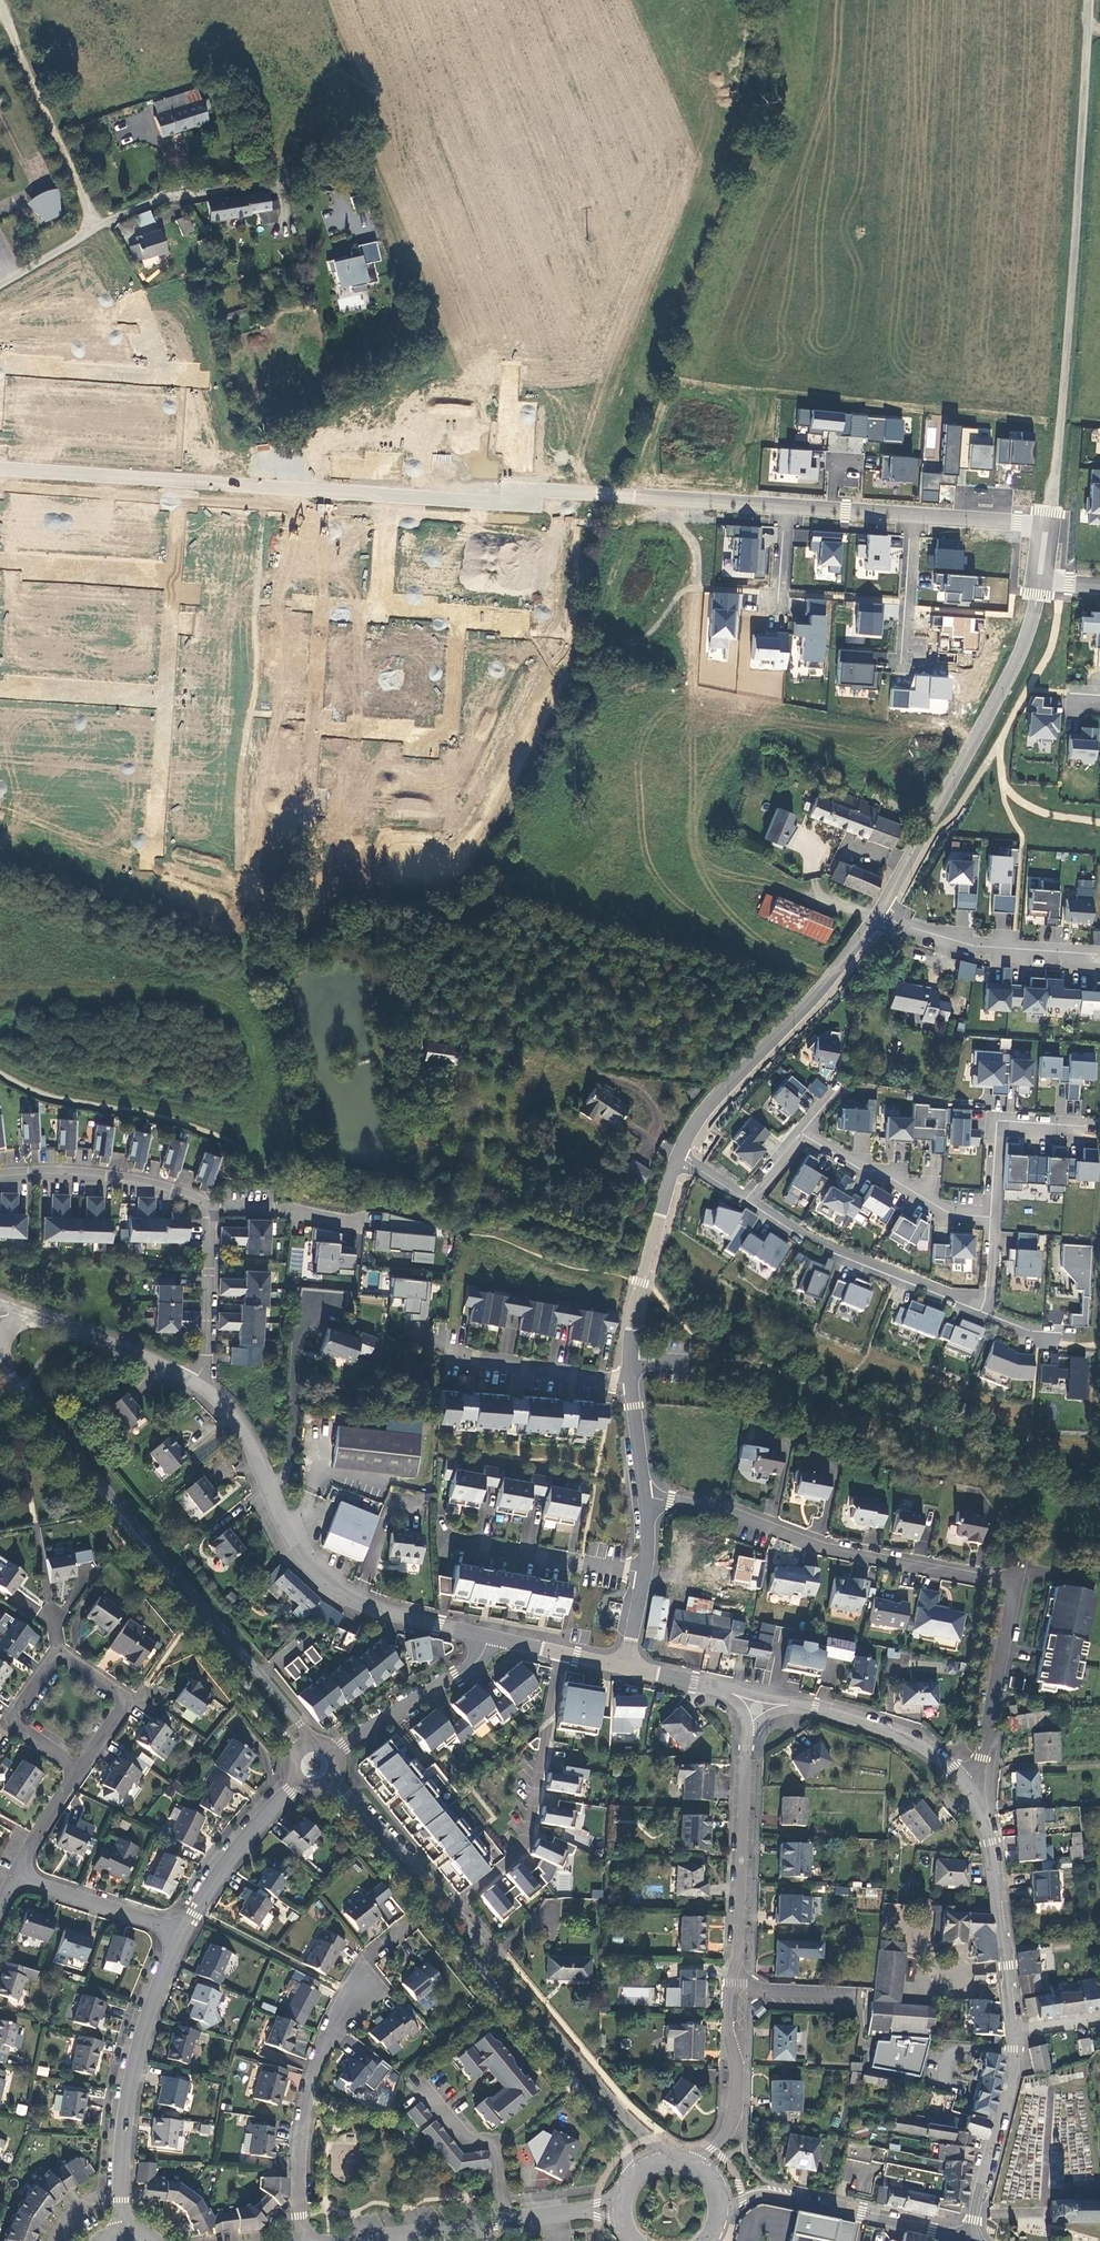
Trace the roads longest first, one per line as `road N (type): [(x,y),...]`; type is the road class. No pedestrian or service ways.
road 1 (residential): [(966,1788),(980,1759),(1016,1583),(825,1547),(722,1508),(644,1497)]
road 2 (residential): [(1048,526),(1089,0)]
road 3 (tertiary): [(327,1787),(619,2132),(631,2181)]
road 4 (tertiary): [(312,1739),(19,1389)]
road 5 (residential): [(747,1735),(739,1955),(730,1982),(735,2108),(722,2140),(685,2166)]
road 6 (tertiary): [(19,1389),(295,1748)]
road 7 (residential): [(972,2224),(1011,2049),(990,1842),(966,1788)]
road 8 (residential): [(488,1638),(375,1608),(313,1570),(251,1447),(196,1384)]
road 9 (residential): [(196,1384),(205,1357),(207,1210),(160,1188),(94,1174),(0,1175)]
road 10 (residential): [(877,916),(1011,669),(1038,581)]
road 11 (residential): [(403,1928),(368,1960),(321,2052),(303,2133),(305,2240)]
road 12 (tertiary): [(670,2163),(451,1907)]
road 13 (residential): [(185,1926),(137,2057),(121,2232)]
road 14 (residential): [(451,1907),(518,1850),(561,1652)]
road 15 (residential): [(784,506),(543,489),(504,502)]
road 16 (residential): [(695,1125),(871,925)]
road 17 (residential): [(313,729),(453,736),(461,617)]
road 18 (residential): [(748,1202),(823,1247),(981,1311)]
road 19 (tertiary): [(715,2216),(769,2194),(948,2235)]
road 20 (residential): [(634,1385),(642,1284),(680,1158)]
road 21 (residential): [(877,916),(974,948),(1098,955)]
road 22 (residential): [(642,1576),(447,1541),(446,1566)]
road 23 (residential): [(675,834),(871,925)]
road 24 (residential): [(388,494),(176,480)]
road 25 (residential): [(990,1217),(951,1214),(801,1135)]
road 26 (residential): [(488,1638),(481,1658),(336,1752)]
road 27 (residential): [(196,1384),(139,1352),(23,1311)]
road 28 (residential): [(586,735),(688,754),(675,834)]
road 29 (residential): [(297,1784),(185,1926)]
road 30 (residential): [(634,1385),(458,1354)]
road 31 (residential): [(176,480),(0,467)]
road 32 (residential): [(990,1217),(994,1122),(1075,1129)]
road 33 (residential): [(504,2221),(496,2150),(466,2138),(419,2083)]
road 34 (residential): [(966,1788),(930,1752),(814,1706)]
road 35 (residential): [(185,1926),(17,1876)]
road 36 (tertiary): [(451,1907),(335,1780)]
road 37 (residential): [(0,561),(170,574)]
road 38 (residential): [(76,1767),(127,1700),(58,1651)]
road 39 (residential): [(58,1651),(9,1720),(76,1767)]
road 40 (residential): [(0,691),(163,702)]
road 41 (residential): [(163,375),(0,364)]
road 42 (residential): [(504,2221),(352,2240)]
road 43 (residential): [(163,702),(152,853)]
road 44 (residential): [(912,516),(901,666)]
road 45 (residential): [(484,1044),(511,1002),(590,1055)]
road 46 (residential): [(1048,526),(912,516)]
road 47 (residential): [(511,366),(504,502)]
road 48 (residential): [(912,516),(784,506)]
road 49 (residential): [(170,574),(163,702)]
road 50 (residential): [(590,1055),(695,1125)]
road 51 (residential): [(17,1876),(76,1767)]
road 52 (residential): [(322,607),(313,729)]

